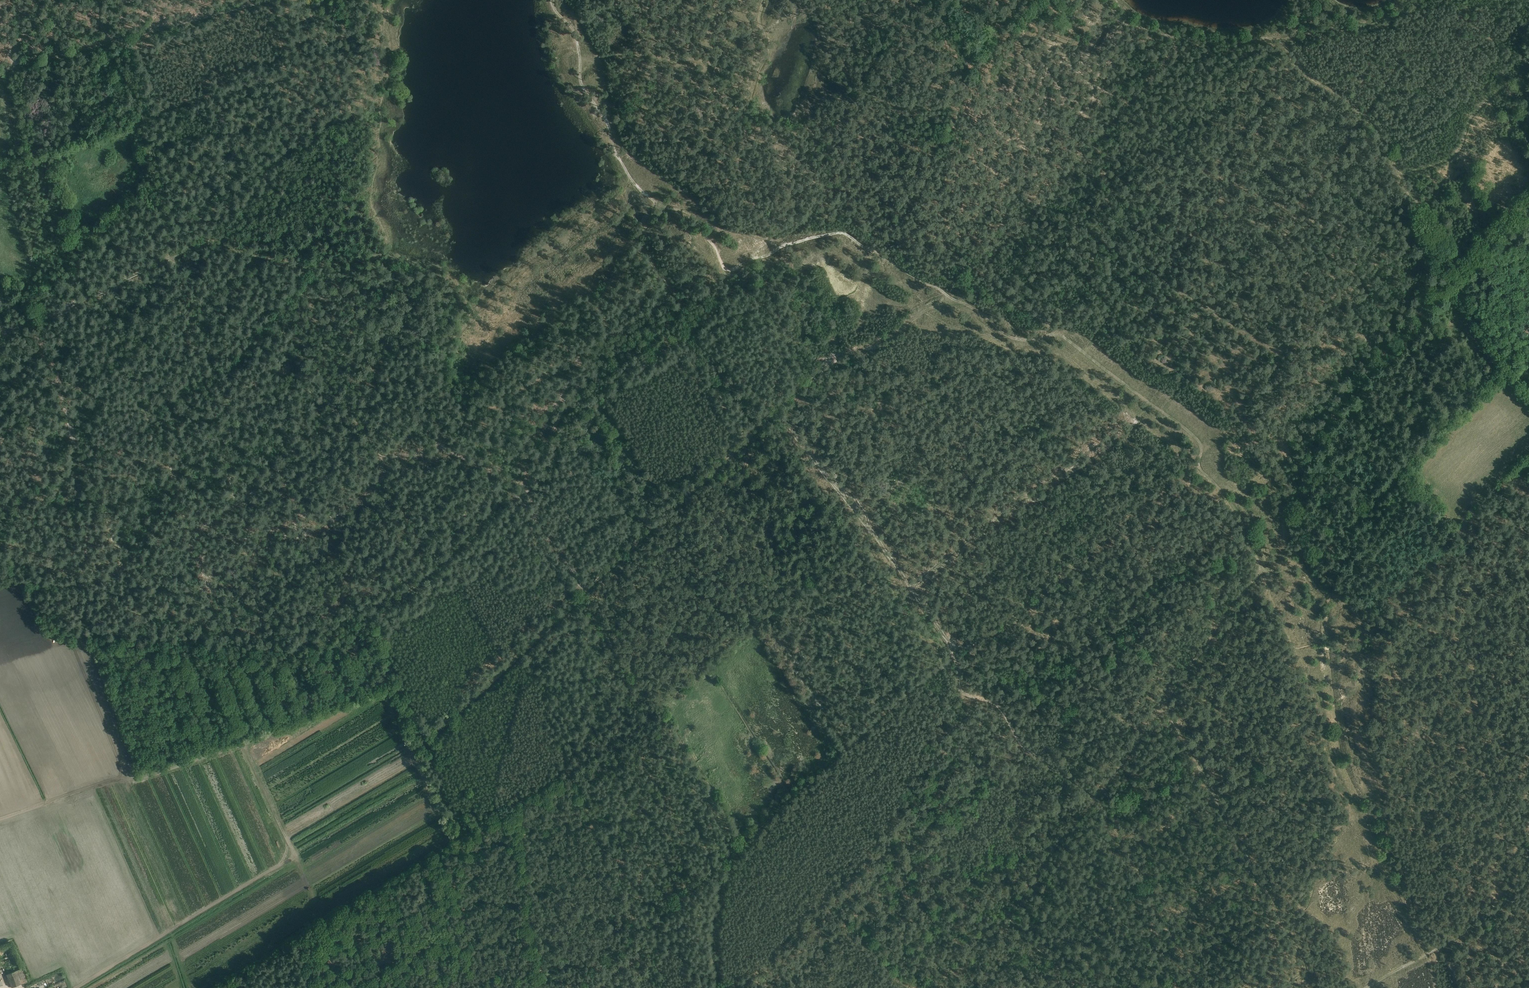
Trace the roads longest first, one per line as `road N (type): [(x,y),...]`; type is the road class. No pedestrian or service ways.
road 1 (track): [(575,987),(953,654),(963,658),(960,684),(968,696),(989,700),(1021,744),(1098,797)]
road 2 (track): [(133,775),(0,821)]

